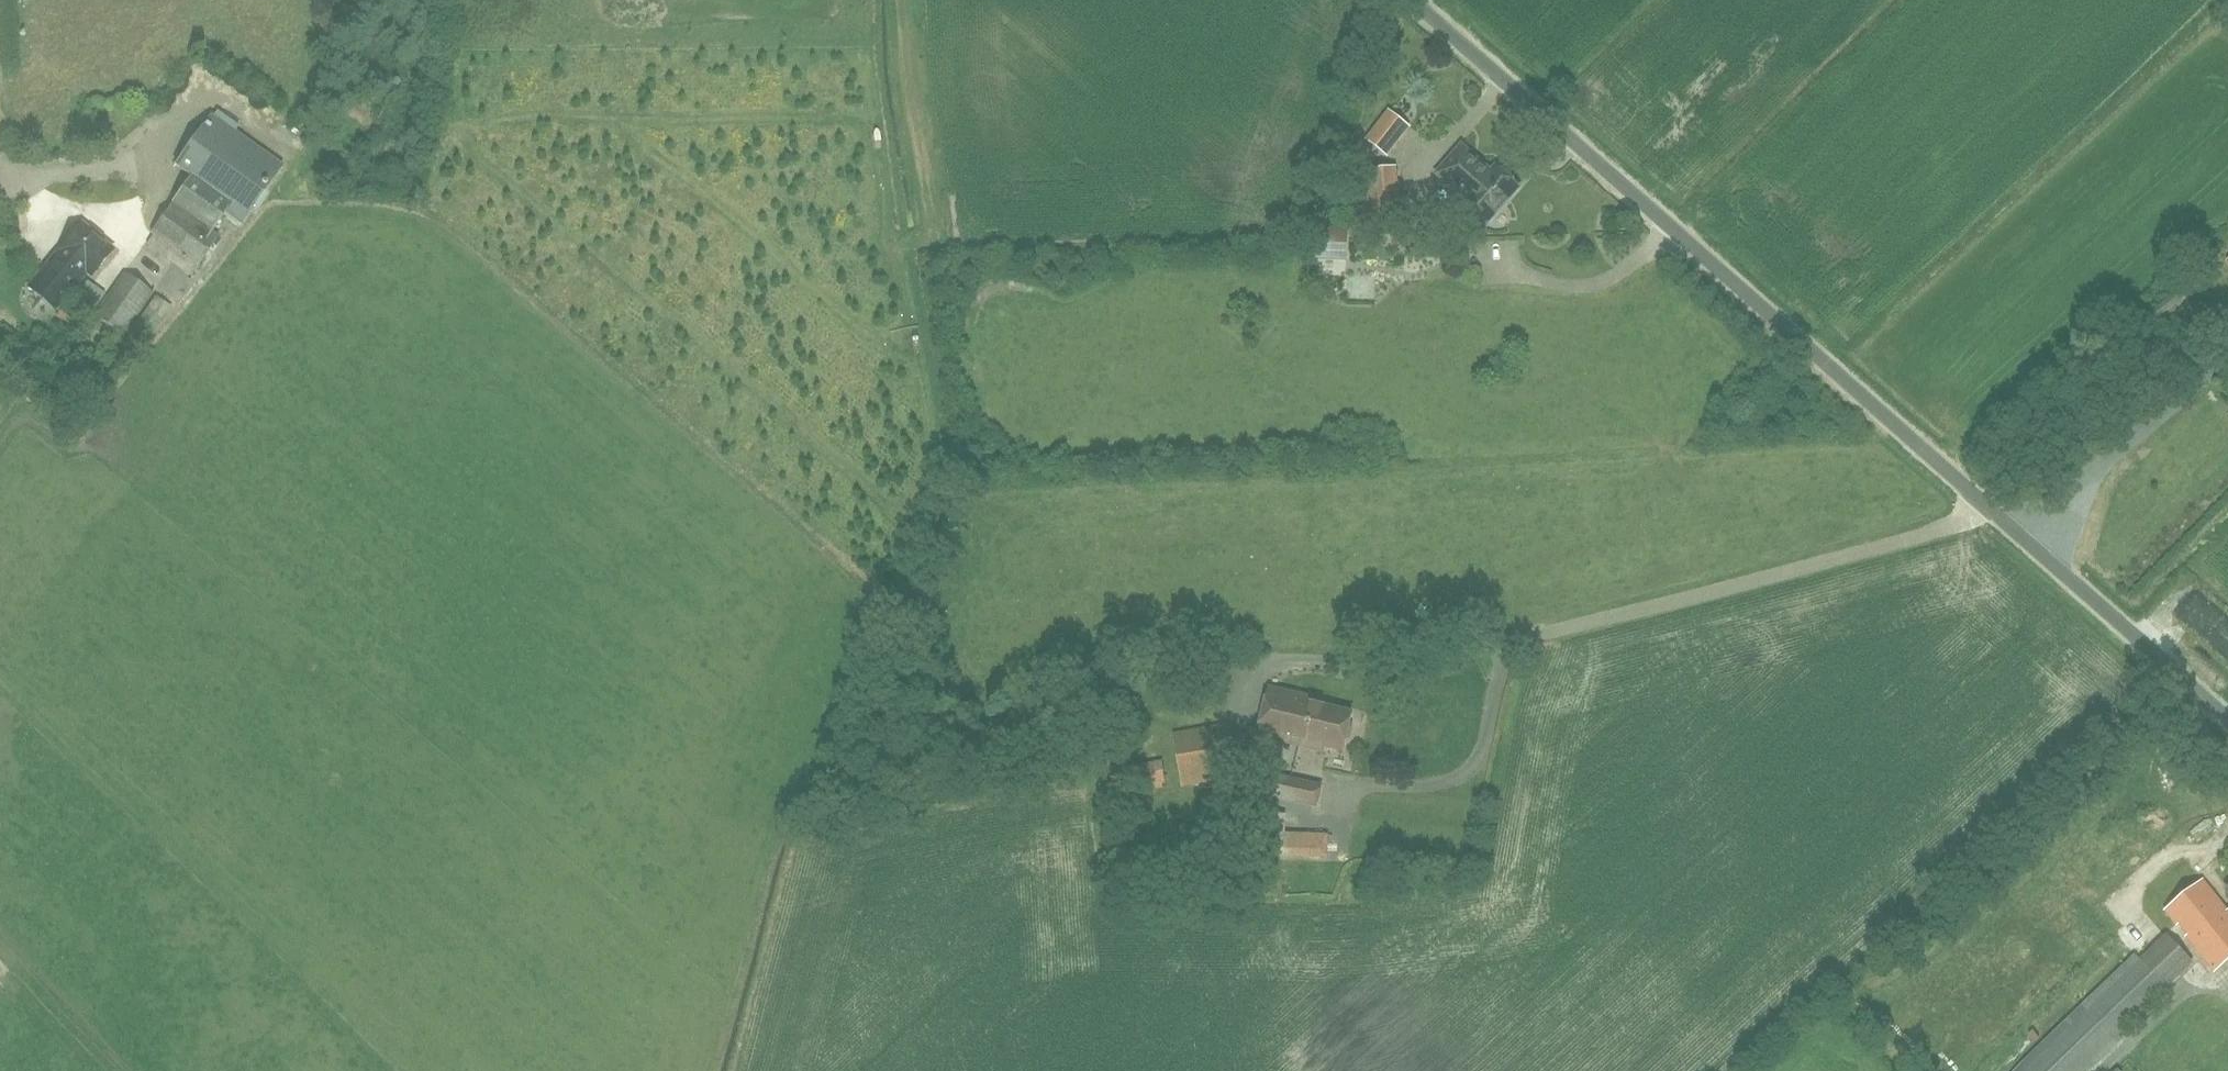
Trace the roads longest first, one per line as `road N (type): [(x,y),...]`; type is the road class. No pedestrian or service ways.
road 1 (unclassified): [(2227,725),(1407,0)]

